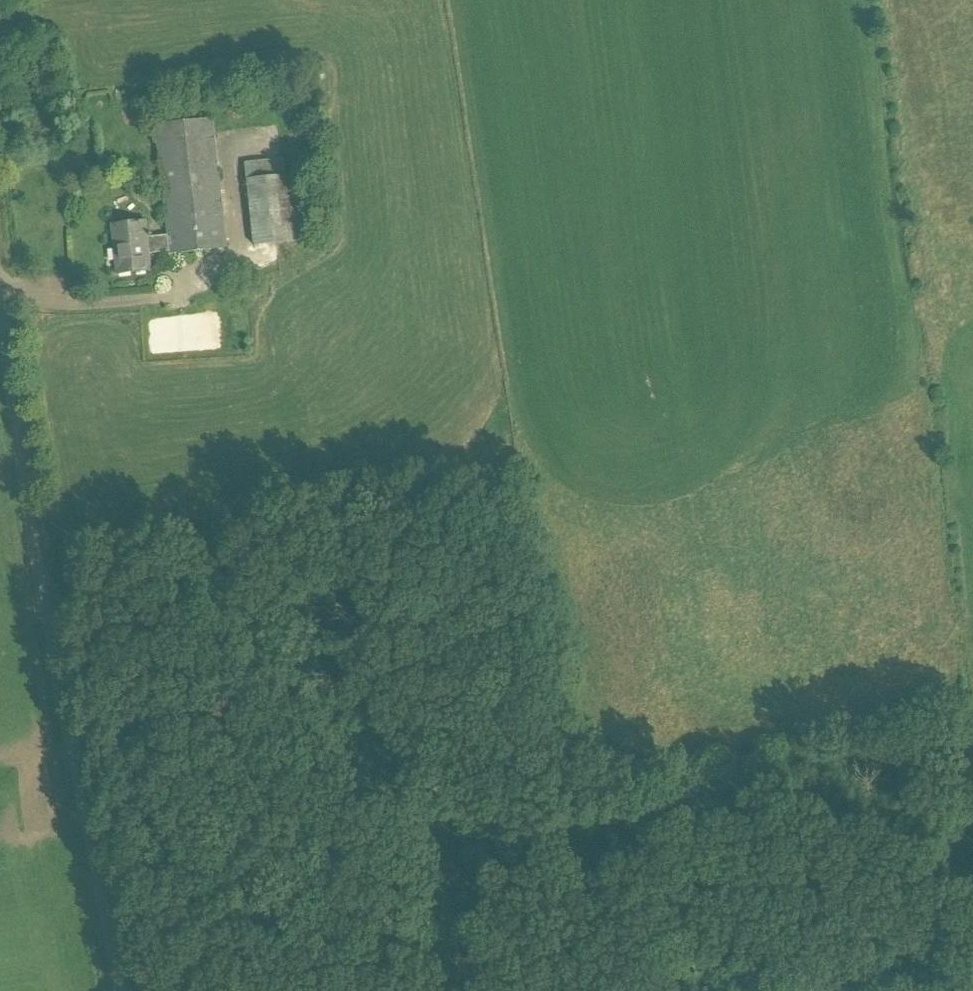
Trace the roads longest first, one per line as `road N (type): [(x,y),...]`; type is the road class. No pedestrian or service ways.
road 1 (unclassified): [(120,990),(0,309)]

